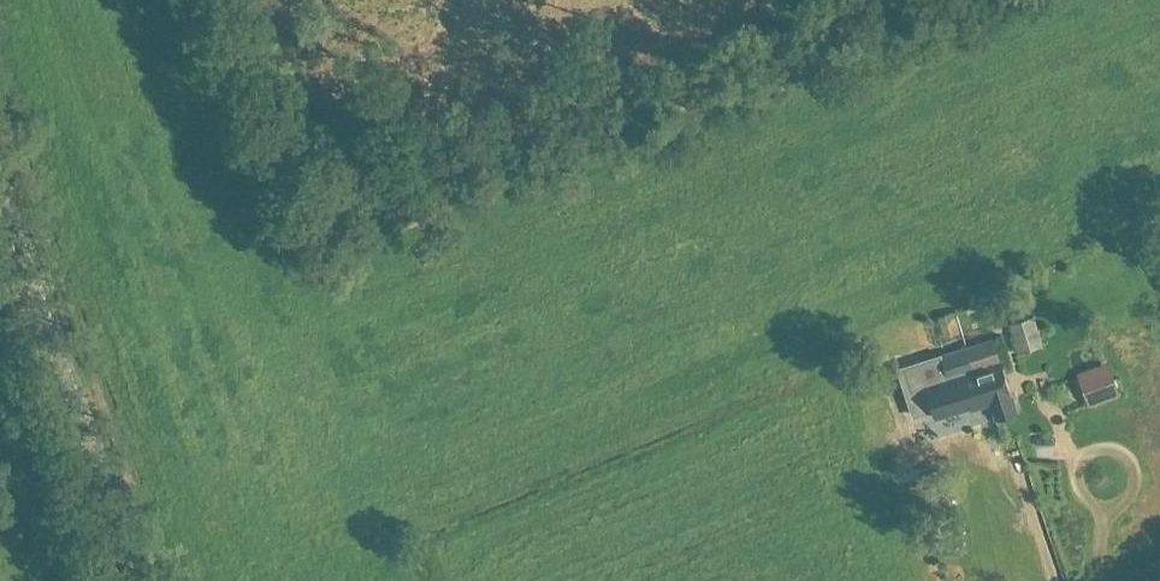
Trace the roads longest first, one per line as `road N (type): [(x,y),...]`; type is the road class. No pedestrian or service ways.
road 1 (tertiary): [(139,580),(0,185)]

